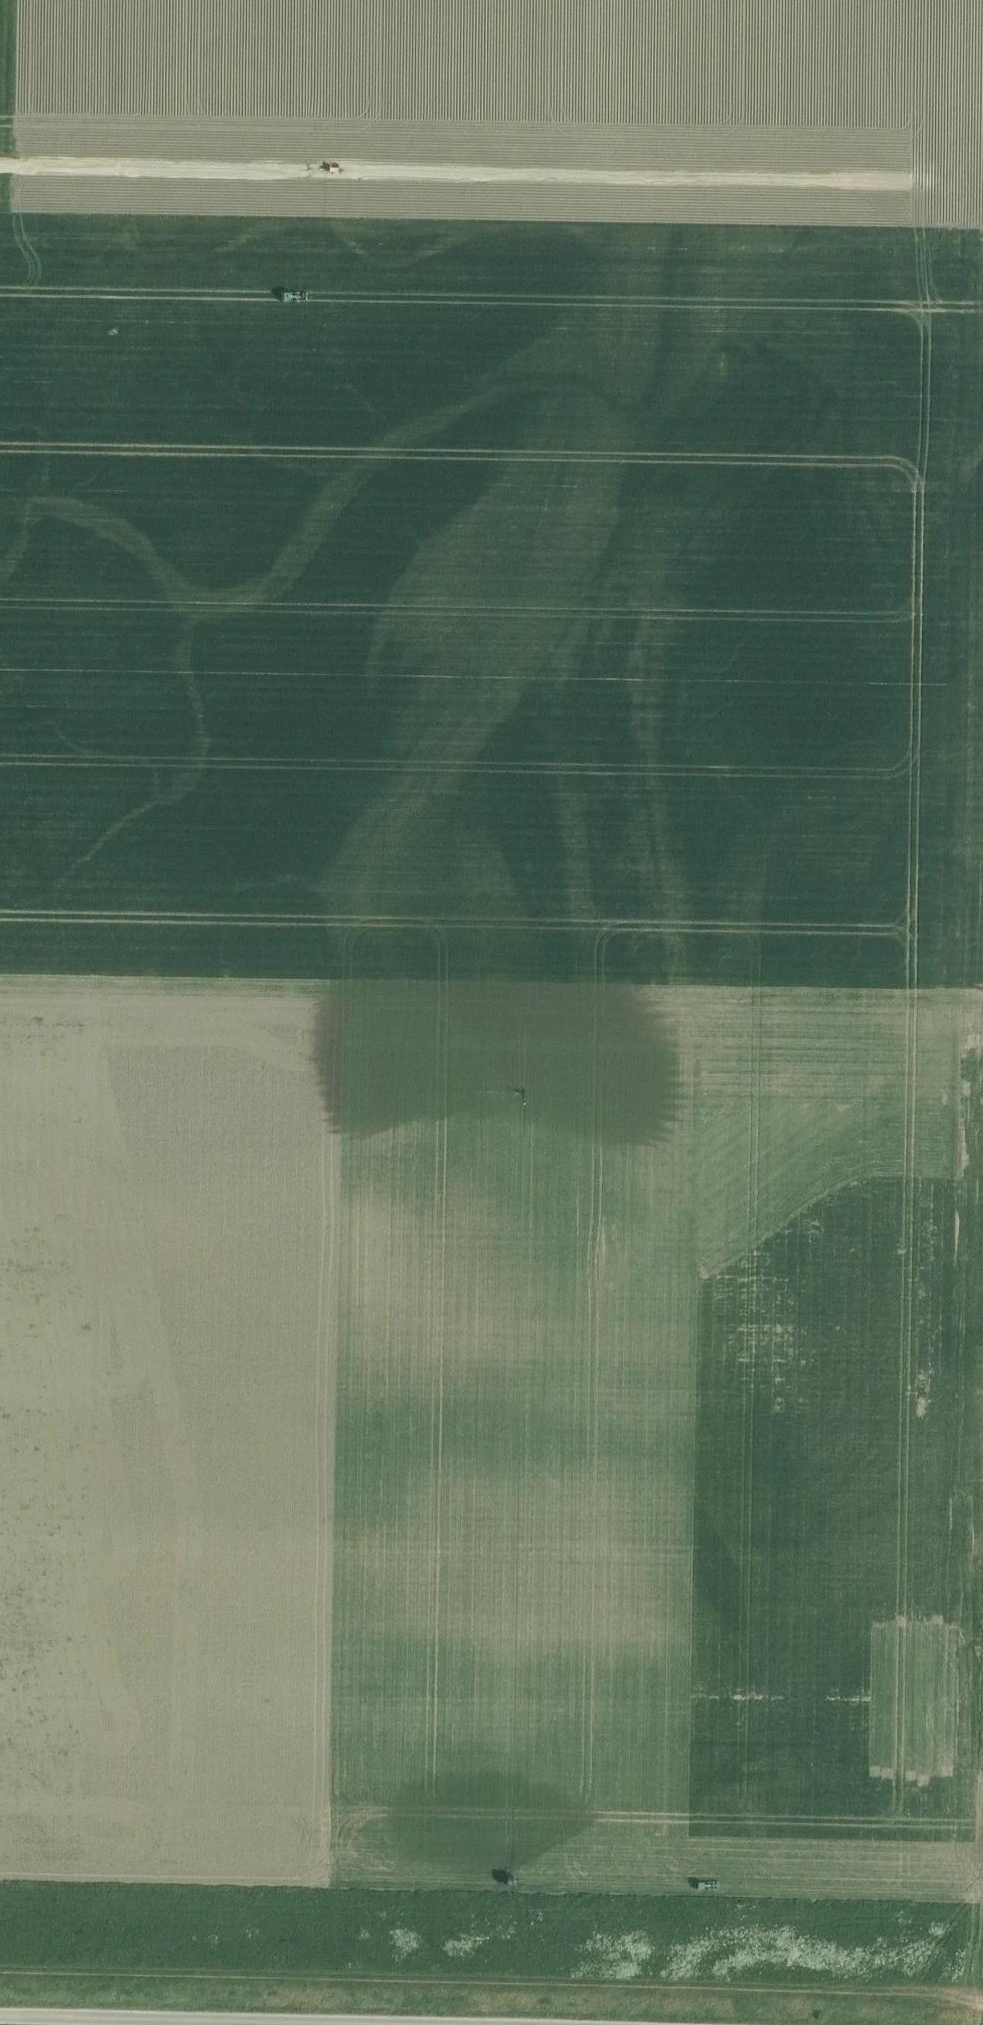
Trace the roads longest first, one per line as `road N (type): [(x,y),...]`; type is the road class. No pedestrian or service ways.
road 1 (track): [(198,2024),(0,2020)]

